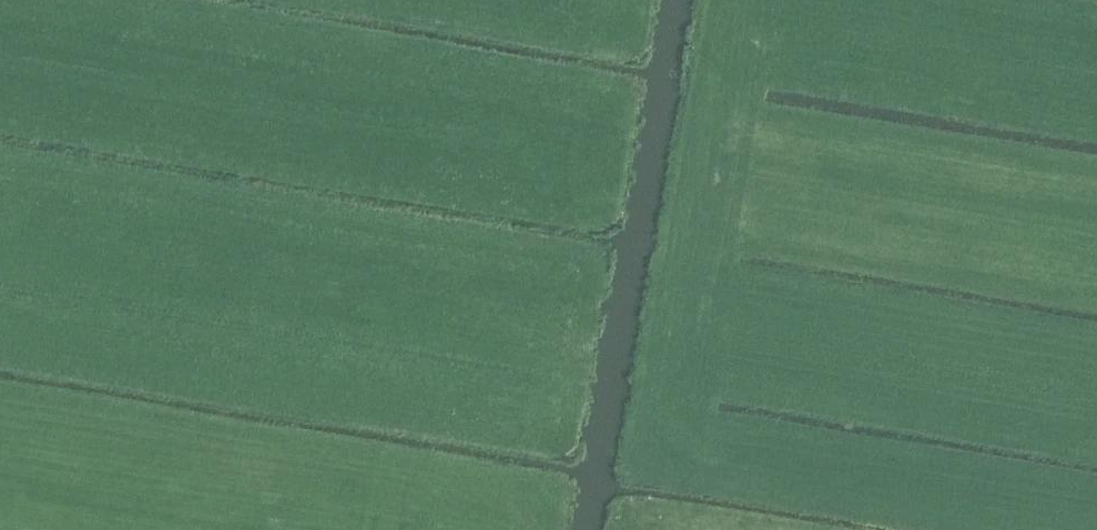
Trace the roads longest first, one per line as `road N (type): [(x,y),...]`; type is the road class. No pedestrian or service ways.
road 1 (track): [(735,0),(674,421),(913,477)]

